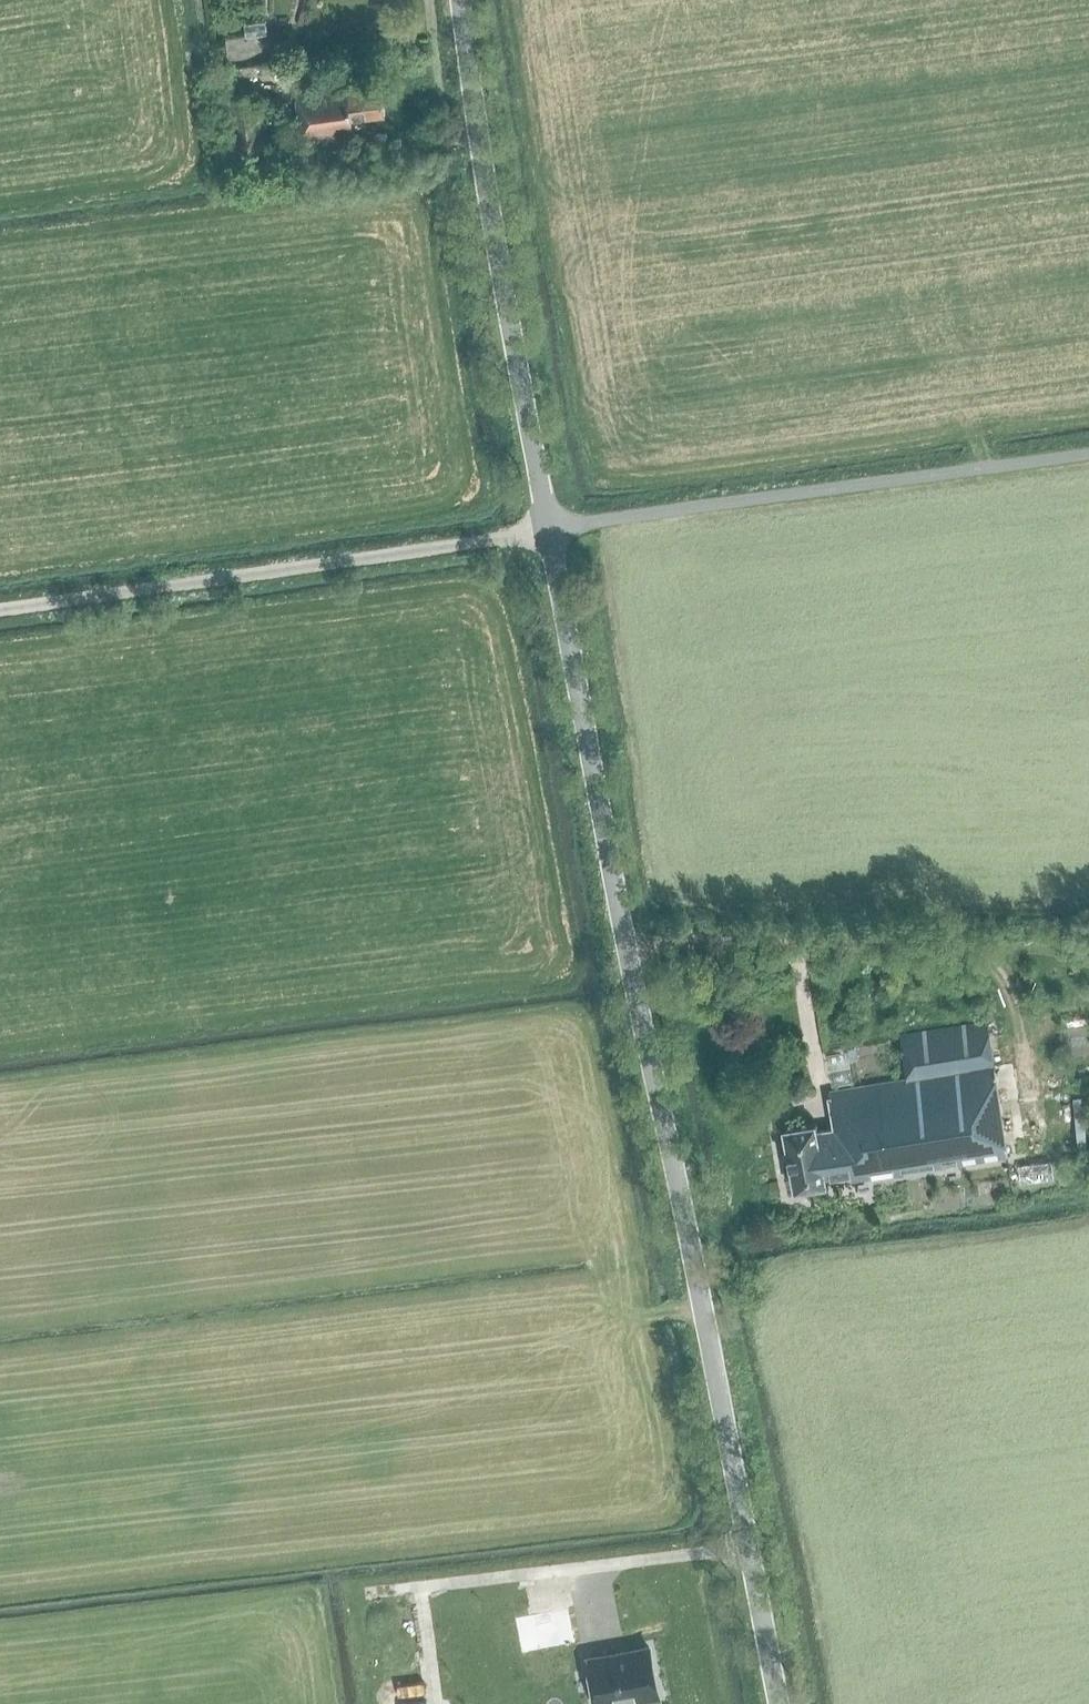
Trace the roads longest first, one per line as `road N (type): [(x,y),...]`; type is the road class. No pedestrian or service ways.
road 1 (unclassified): [(776,1703),(547,528)]
road 2 (unclassified): [(547,528),(1088,454)]
road 3 (unclassified): [(547,528),(460,0)]

